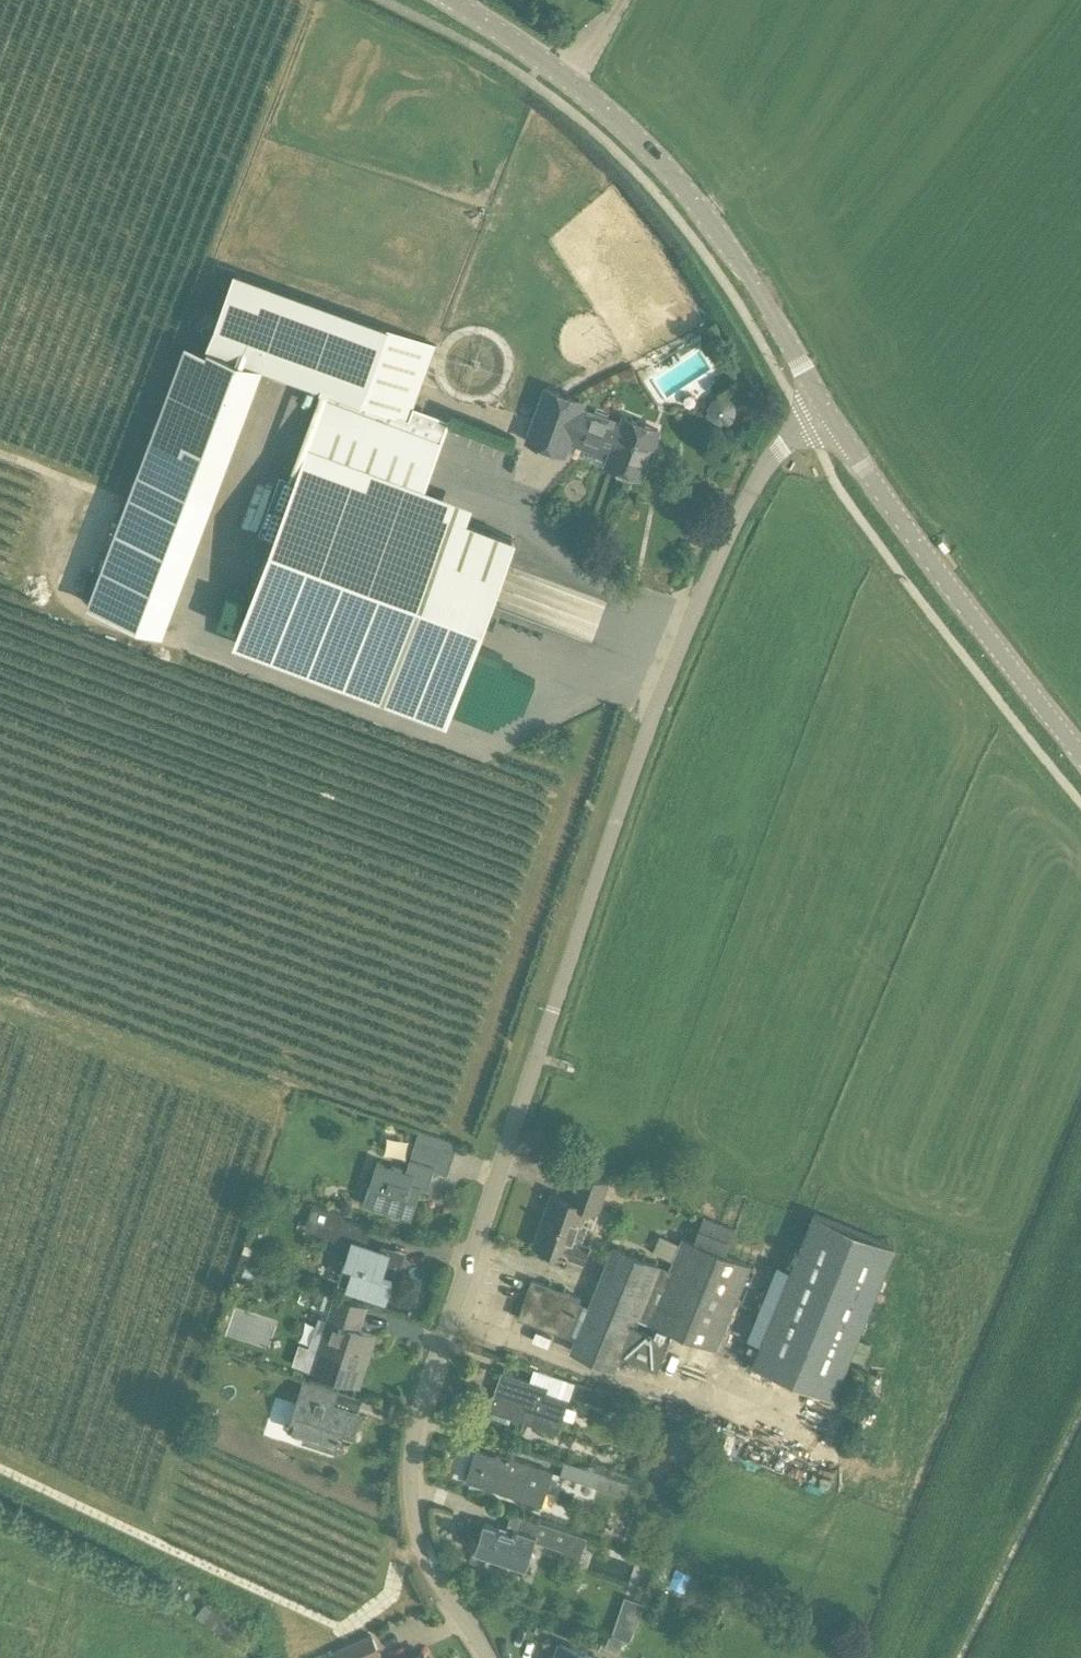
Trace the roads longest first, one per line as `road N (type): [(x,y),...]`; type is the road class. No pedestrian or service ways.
road 1 (residential): [(487,1657),(422,1542),(413,1456),(430,1381),(555,1010)]
road 2 (unclassified): [(555,1010),(693,612),(765,468),(826,410)]
road 3 (tertiary): [(826,410),(760,294),(677,180),(584,92),(450,0)]
road 4 (tertiary): [(1080,754),(961,602),(826,410)]
road 5 (track): [(35,1657),(66,1568),(0,1540)]

